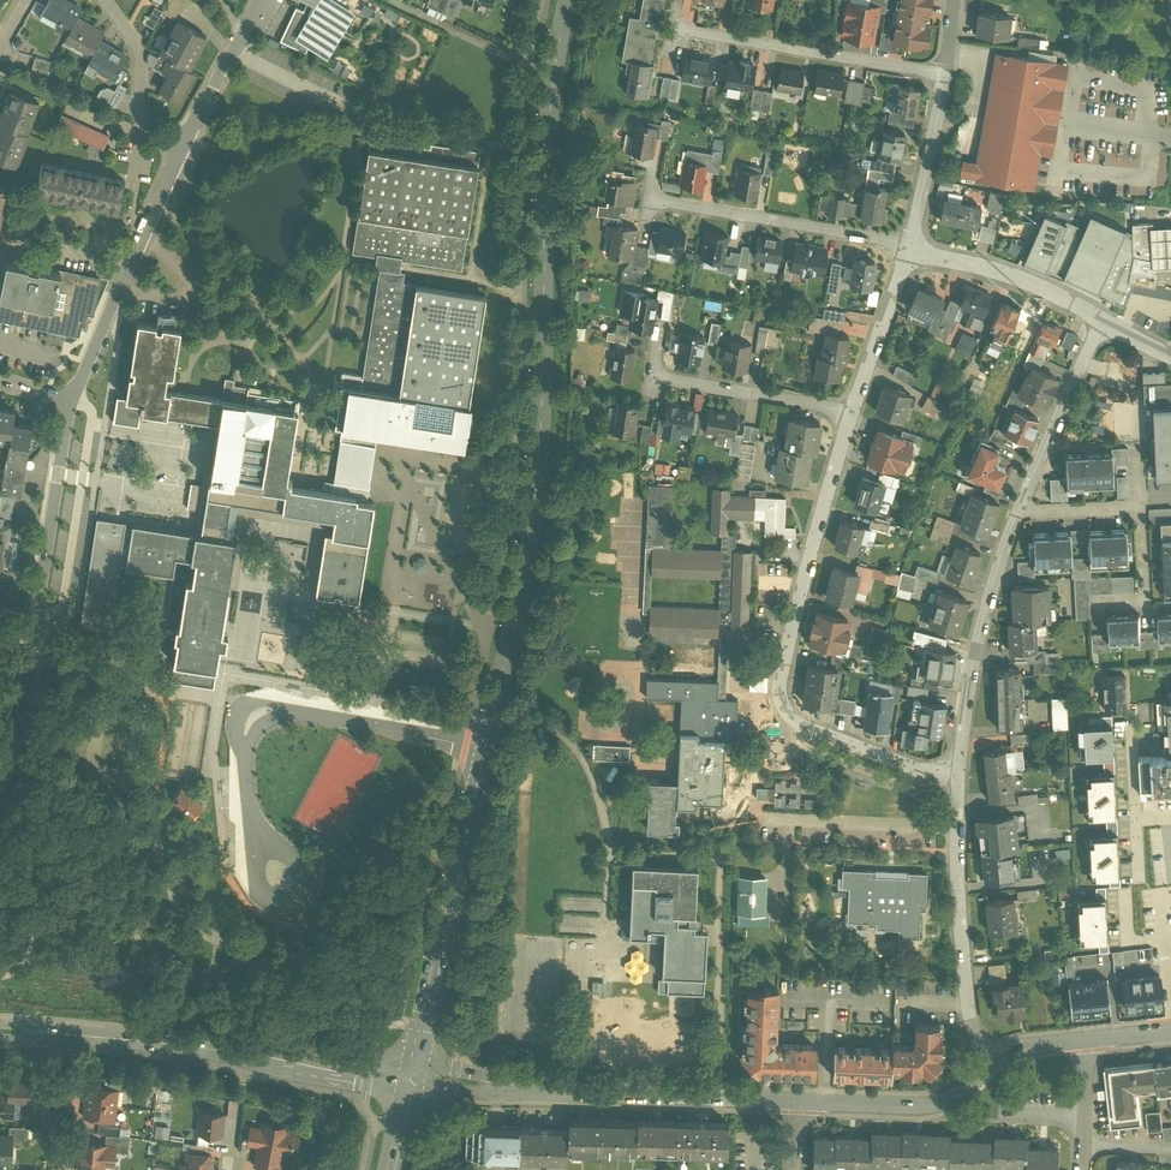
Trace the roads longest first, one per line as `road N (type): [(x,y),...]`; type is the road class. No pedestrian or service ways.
road 1 (secondary): [(567,0),(551,92),(536,483),(488,738)]
road 2 (residential): [(959,779),(815,732),(798,721),(781,691),(853,412)]
road 3 (secondary): [(0,1032),(135,1041),(410,1080)]
road 4 (residential): [(410,1080),(792,1102)]
road 5 (secondary): [(488,738),(410,1080)]
road 6 (residential): [(993,1061),(973,1032),(968,1005),(959,779)]
road 7 (residential): [(959,779),(975,656),(1018,512)]
road 8 (residential): [(943,74),(677,25)]
road 9 (residential): [(75,407),(105,306),(174,157)]
road 10 (residential): [(25,661),(75,407)]
road 11 (residential): [(907,249),(660,203)]
road 12 (residential): [(249,697),(488,738)]
road 13 (residential): [(792,1102),(934,1105),(966,1089),(993,1061)]
road 14 (residential): [(1101,323),(1020,281),(907,249)]
road 15 (residential): [(1018,512),(1101,323)]
road 16 (residential): [(853,412),(653,376)]
road 17 (residential): [(907,249),(943,74)]
road 18 (residential): [(174,157),(256,0)]
road 19 (residential): [(174,157),(143,117),(132,40),(106,0)]
road 20 (residential): [(853,412),(907,249)]
road 21 (residential): [(25,661),(181,687)]
road 22 (residential): [(1138,506),(1145,604),(1099,606)]
road 23 (residential): [(1085,1041),(1081,1169)]
road 24 (residential): [(1018,512),(1138,506)]

